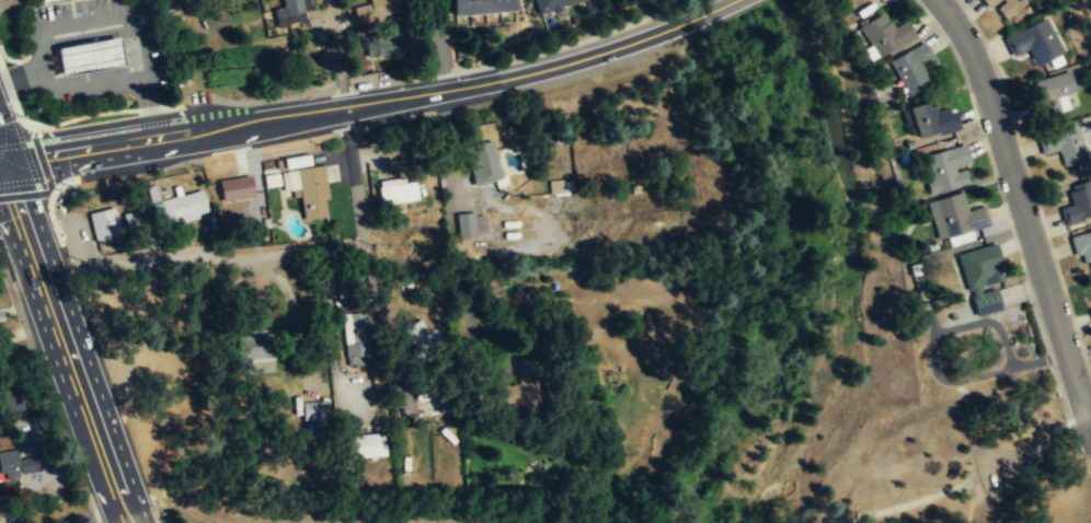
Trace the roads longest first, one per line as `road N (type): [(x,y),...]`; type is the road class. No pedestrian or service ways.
road 1 (residential): [(34,281),(140,260),(361,243),(331,0)]
road 2 (residential): [(941,0),(972,43),(995,96),(1090,409)]
road 3 (secondary): [(127,522),(0,176)]
road 4 (secondary): [(687,22),(502,82),(344,111)]
road 5 (secondary): [(344,111),(59,152)]

